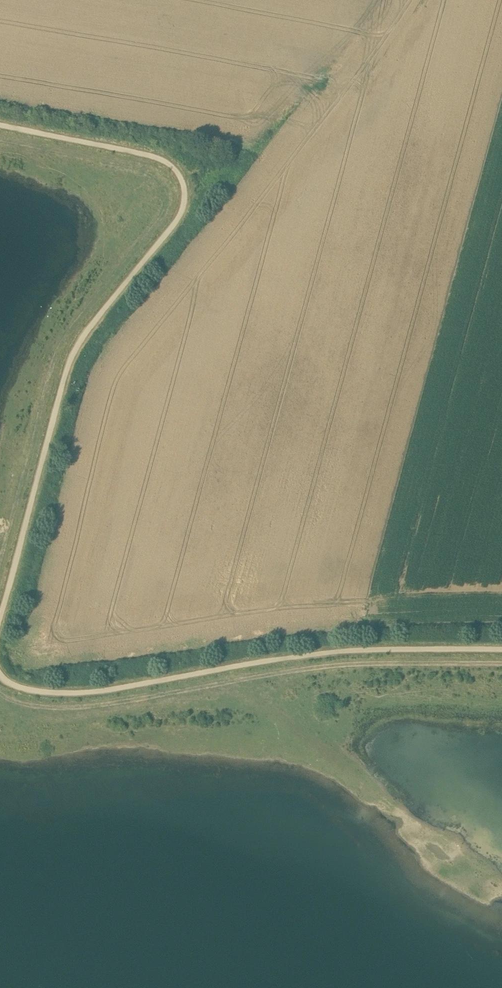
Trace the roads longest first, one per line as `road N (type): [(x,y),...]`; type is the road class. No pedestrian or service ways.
road 1 (track): [(0,140),(140,169),(168,193),(58,350),(0,557)]
road 2 (track): [(0,693),(66,708),(325,665),(501,663)]

